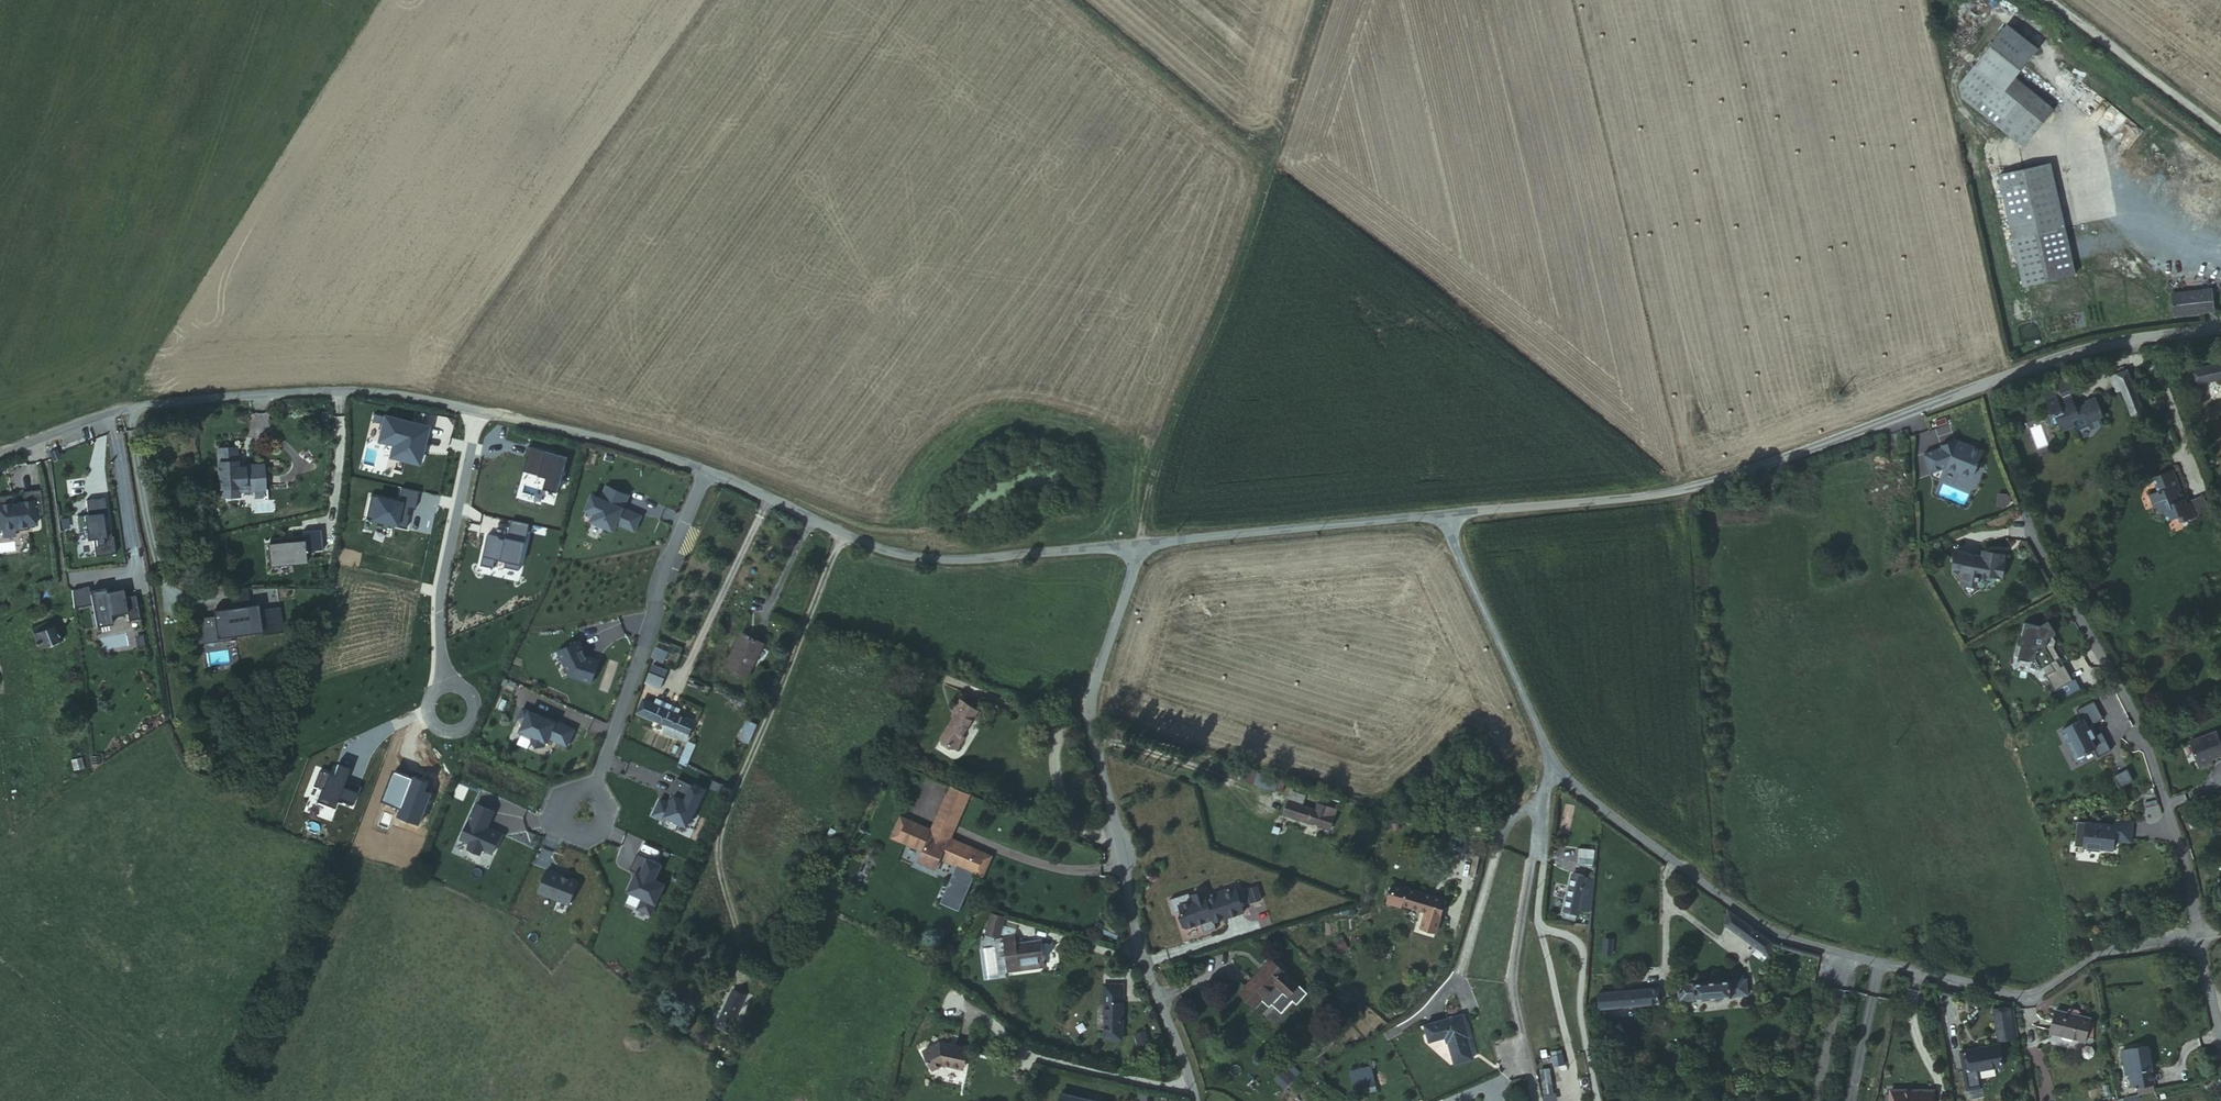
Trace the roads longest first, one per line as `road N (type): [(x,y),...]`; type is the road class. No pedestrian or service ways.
road 1 (unclassified): [(2220,326),(2033,362),(1712,482),(1438,514)]
road 2 (track): [(1323,0),(1229,280),(1172,399),(1140,547)]
road 3 (unclassified): [(1140,547),(1088,711),(1151,988),(1193,1100)]
road 4 (residential): [(2191,936),(2099,953),(2025,996),(1817,948),(1735,906),(1666,854)]
road 5 (unclassified): [(476,409),(372,391),(234,396),(118,413),(0,454)]
road 6 (unclassified): [(1140,547),(992,559),(900,555),(707,470)]
road 7 (track): [(843,533),(720,834),(719,866),(740,943)]
road 8 (residential): [(2191,936),(2187,866),(2141,728),(2061,594)]
road 9 (residential): [(707,470),(594,787)]
road 10 (residential): [(1541,799),(1511,982),(1537,1100)]
road 11 (unclassified): [(1438,514),(1140,547)]
road 12 (residential): [(476,409),(439,592),(445,686)]
road 13 (residential): [(1548,765),(1438,514)]
road 14 (unclassified): [(707,470),(476,409)]
road 15 (track): [(2220,129),(2047,0)]
road 16 (residential): [(1540,930),(1572,937),(1584,952),(1580,1004),(1598,1100)]
road 17 (residential): [(1666,854),(1548,765)]
road 18 (residential): [(1540,930),(1573,1065)]
road 19 (residential): [(1541,799),(1540,930)]
road 20 (residential): [(594,787),(561,794),(554,820),(563,835),(582,842),(607,828)]

